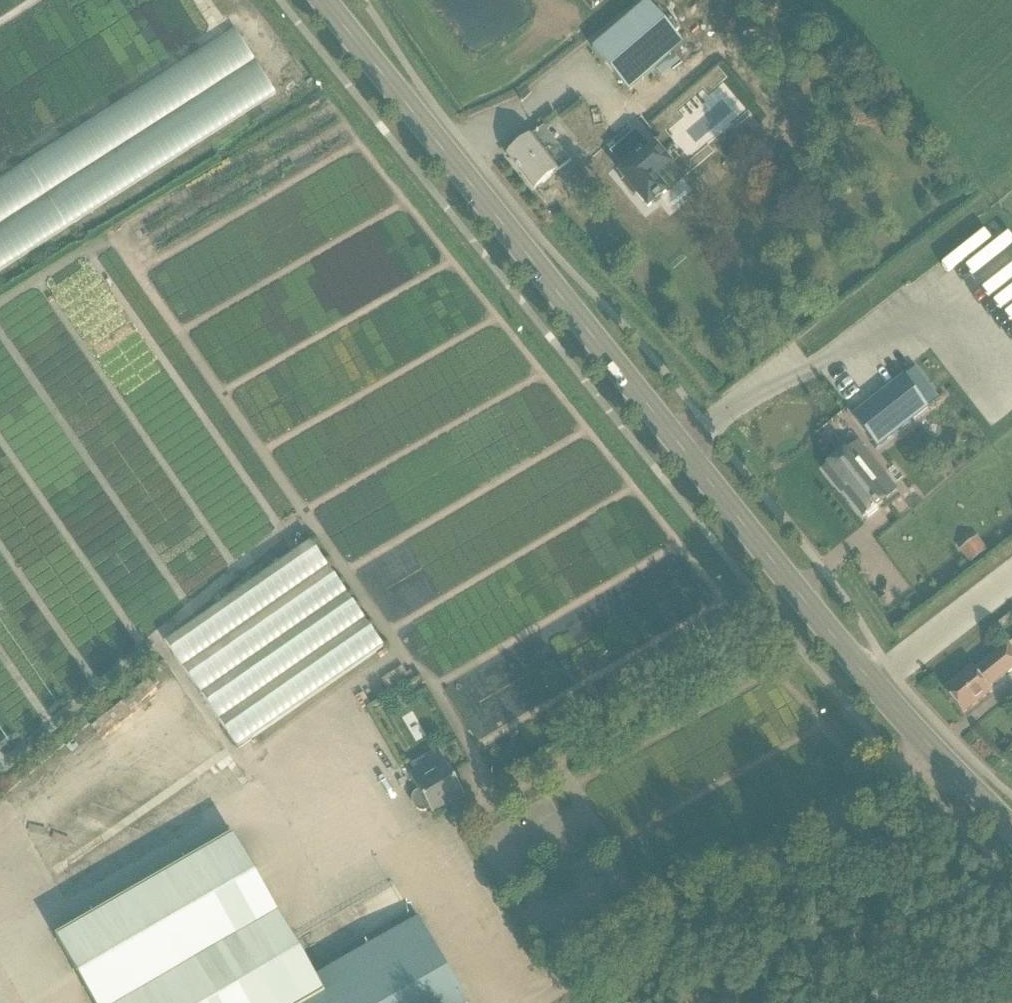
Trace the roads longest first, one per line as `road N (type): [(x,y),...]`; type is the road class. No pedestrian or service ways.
road 1 (secondary): [(1011,831),(933,753),(326,0)]

